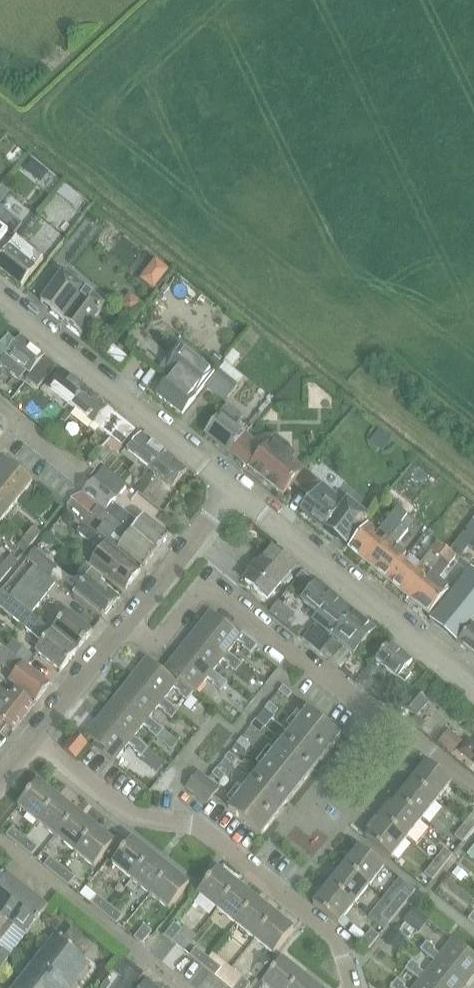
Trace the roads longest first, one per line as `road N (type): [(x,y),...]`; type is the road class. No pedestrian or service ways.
road 1 (residential): [(129,624),(155,647),(206,590),(473,785)]
road 2 (residential): [(351,987),(338,937),(195,827),(133,816),(34,741)]
road 3 (unclassified): [(473,683),(235,491)]
road 4 (unclassified): [(235,491),(0,300)]
road 5 (residential): [(129,624),(235,491)]
road 6 (residential): [(34,741),(129,624)]

